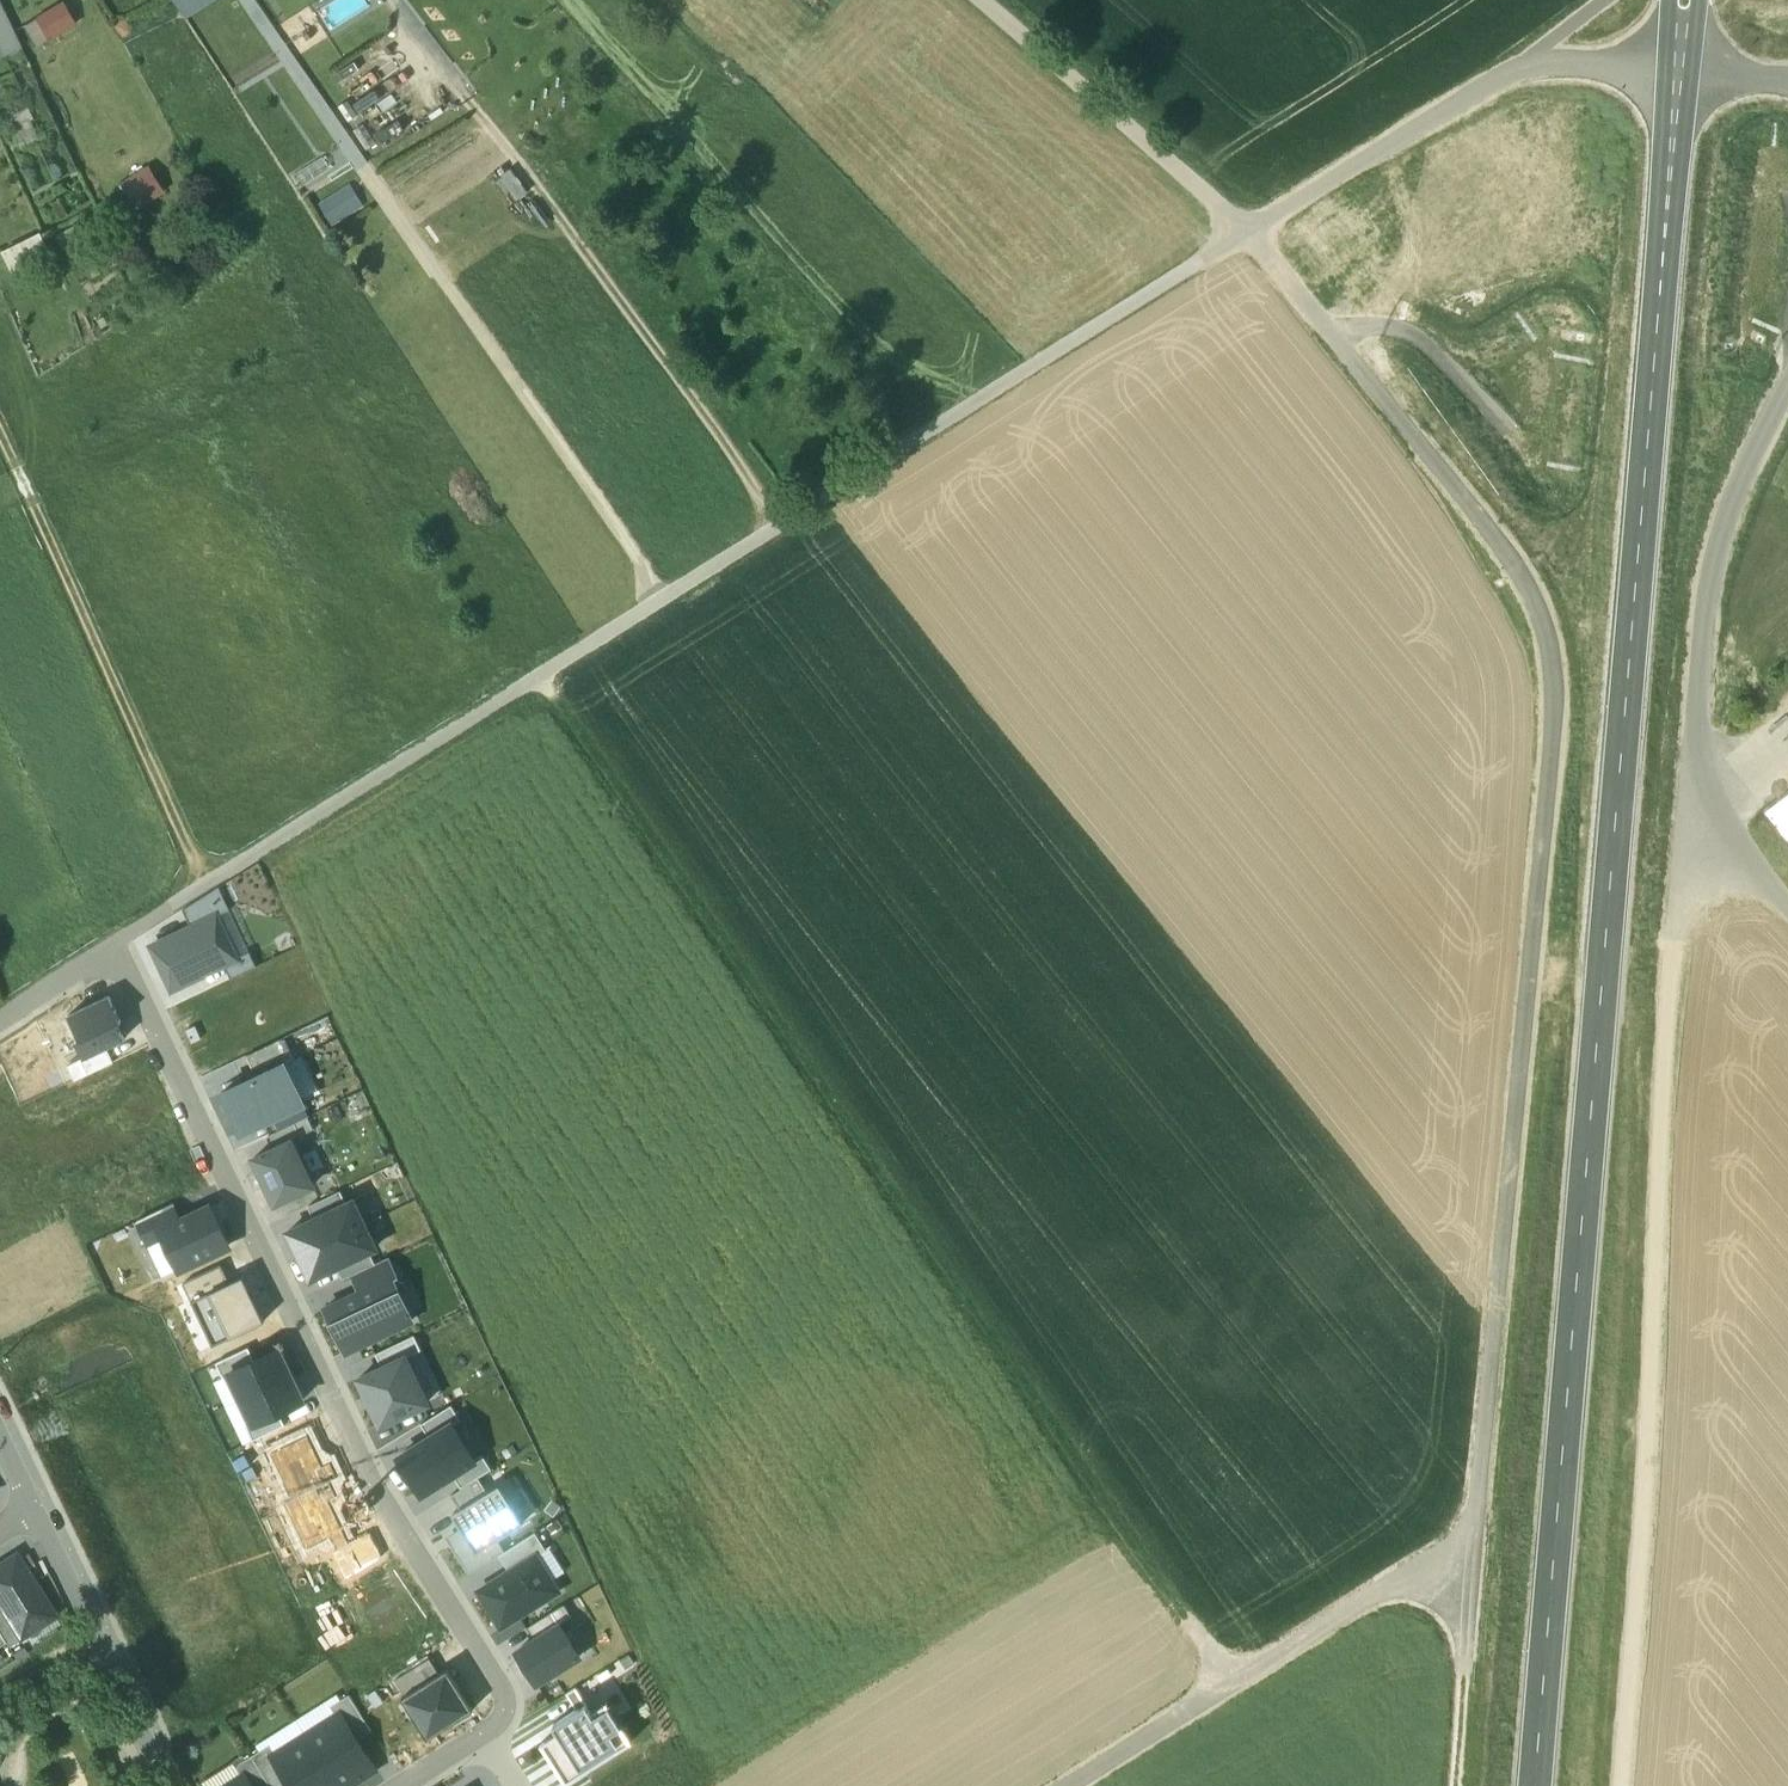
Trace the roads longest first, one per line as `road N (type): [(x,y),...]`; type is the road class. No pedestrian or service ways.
road 1 (tertiary): [(1684,0),(1534,1785)]
road 2 (track): [(113,942),(1501,73)]
road 3 (track): [(1501,545),(1533,592),(1552,650),(1555,719),(1471,1576),(1439,1574),(1383,1587),(1068,1785)]
road 4 (track): [(539,674),(802,1046),(1231,1683)]
road 5 (residential): [(0,1016),(113,942),(370,1483),(504,1701),(502,1719),(486,1735)]
road 6 (track): [(1622,1785),(1671,966),(1679,903),(1702,868),(1738,841)]
road 7 (track): [(1501,545),(1249,230),(985,0)]
road 8 (track): [(667,597),(249,0)]
road 9 (track): [(213,880),(0,424)]
road 10 (residential): [(170,1785),(37,1504)]
road 11 (track): [(1471,1576),(1456,1785)]

